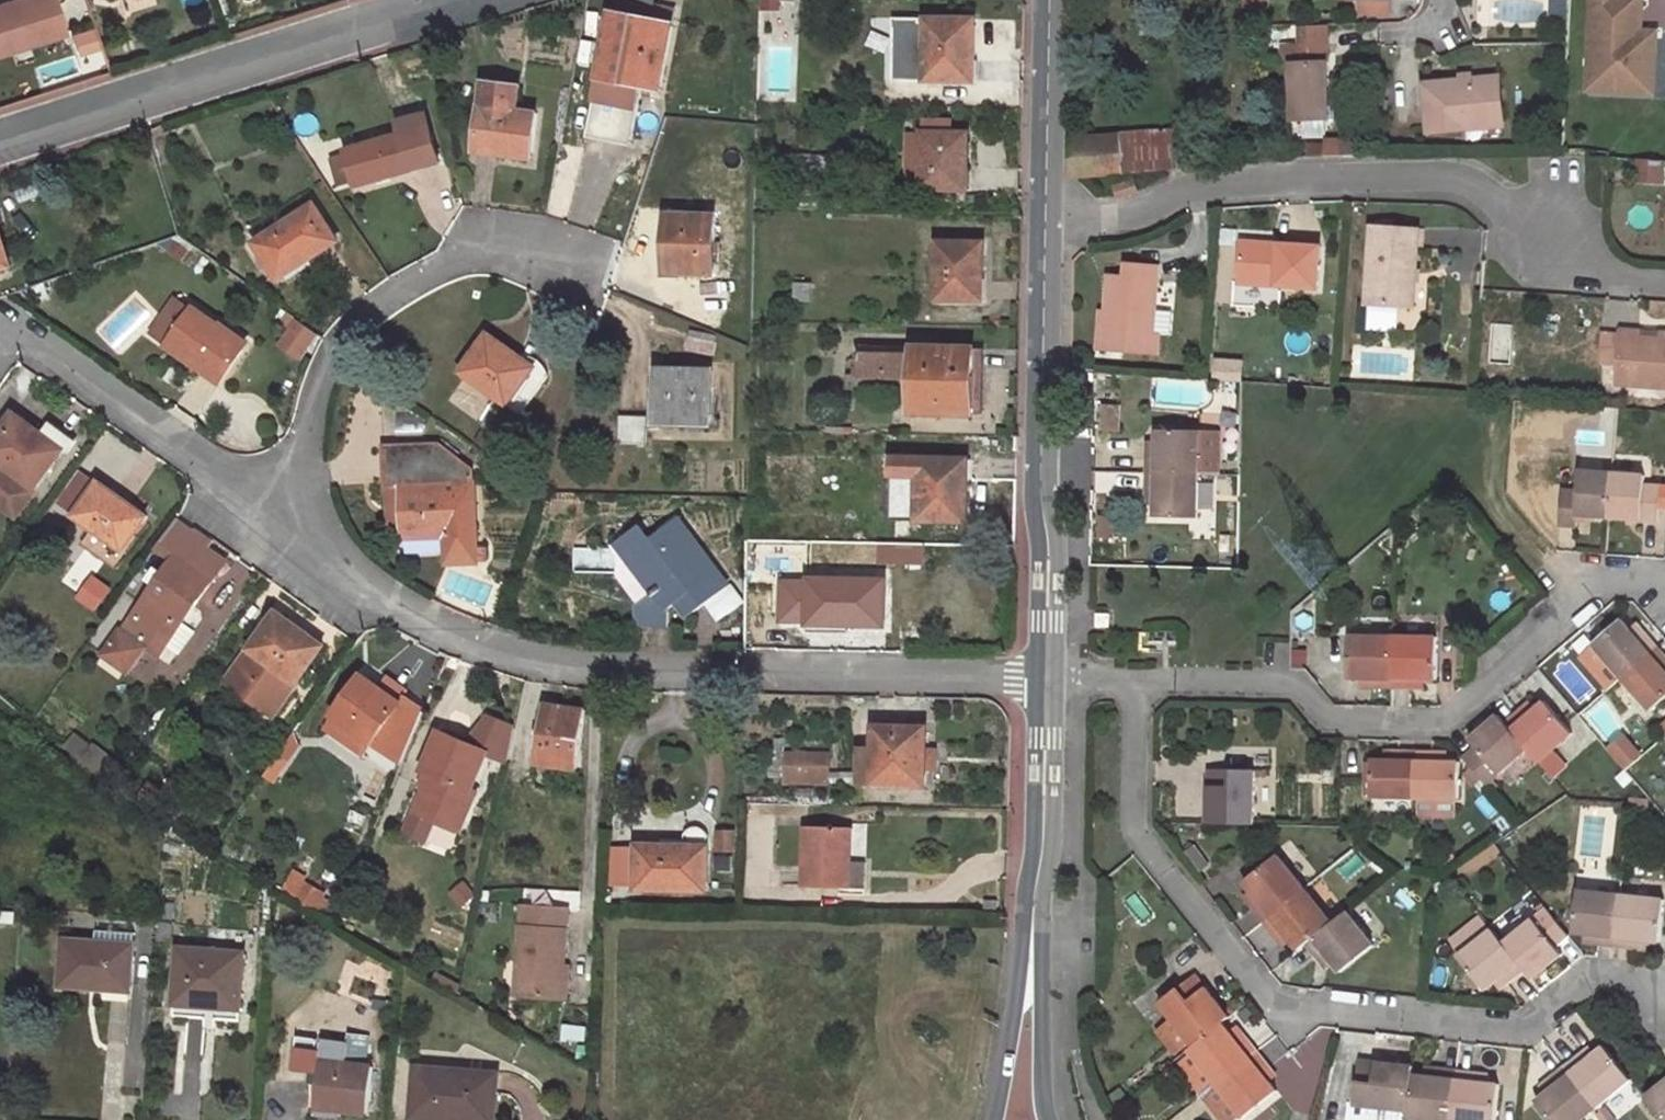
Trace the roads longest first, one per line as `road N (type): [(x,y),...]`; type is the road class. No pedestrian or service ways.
road 1 (residential): [(284,522),(370,588),(479,646),(598,669),(1046,678)]
road 2 (residential): [(1664,982),(1593,973),(1520,1028),(1335,1006),(1292,1011),(1270,1001),(1142,842),(1134,818),(1137,680)]
road 3 (residential): [(1044,215),(1106,216),(1213,186),(1463,181),(1492,195),(1546,246),(1616,275),(1664,280)]
road 4 (residential): [(1664,574),(1612,569),(1478,694),(1438,716),(1335,720),(1290,681),(1137,680)]
road 5 (residential): [(284,522),(323,370),(365,309),(430,265),(491,252),(600,275)]
road 6 (residential): [(0,141),(461,0)]
road 7 (secondary): [(1046,678),(1044,215)]
road 8 (residential): [(0,341),(28,336),(284,522)]
road 9 (secondary): [(1038,870),(991,1119)]
road 10 (secondary): [(1056,1119),(1044,1066),(1038,870)]
road 11 (secondary): [(1044,215),(1049,0)]
road 12 (secondary): [(1038,870),(1046,678)]

